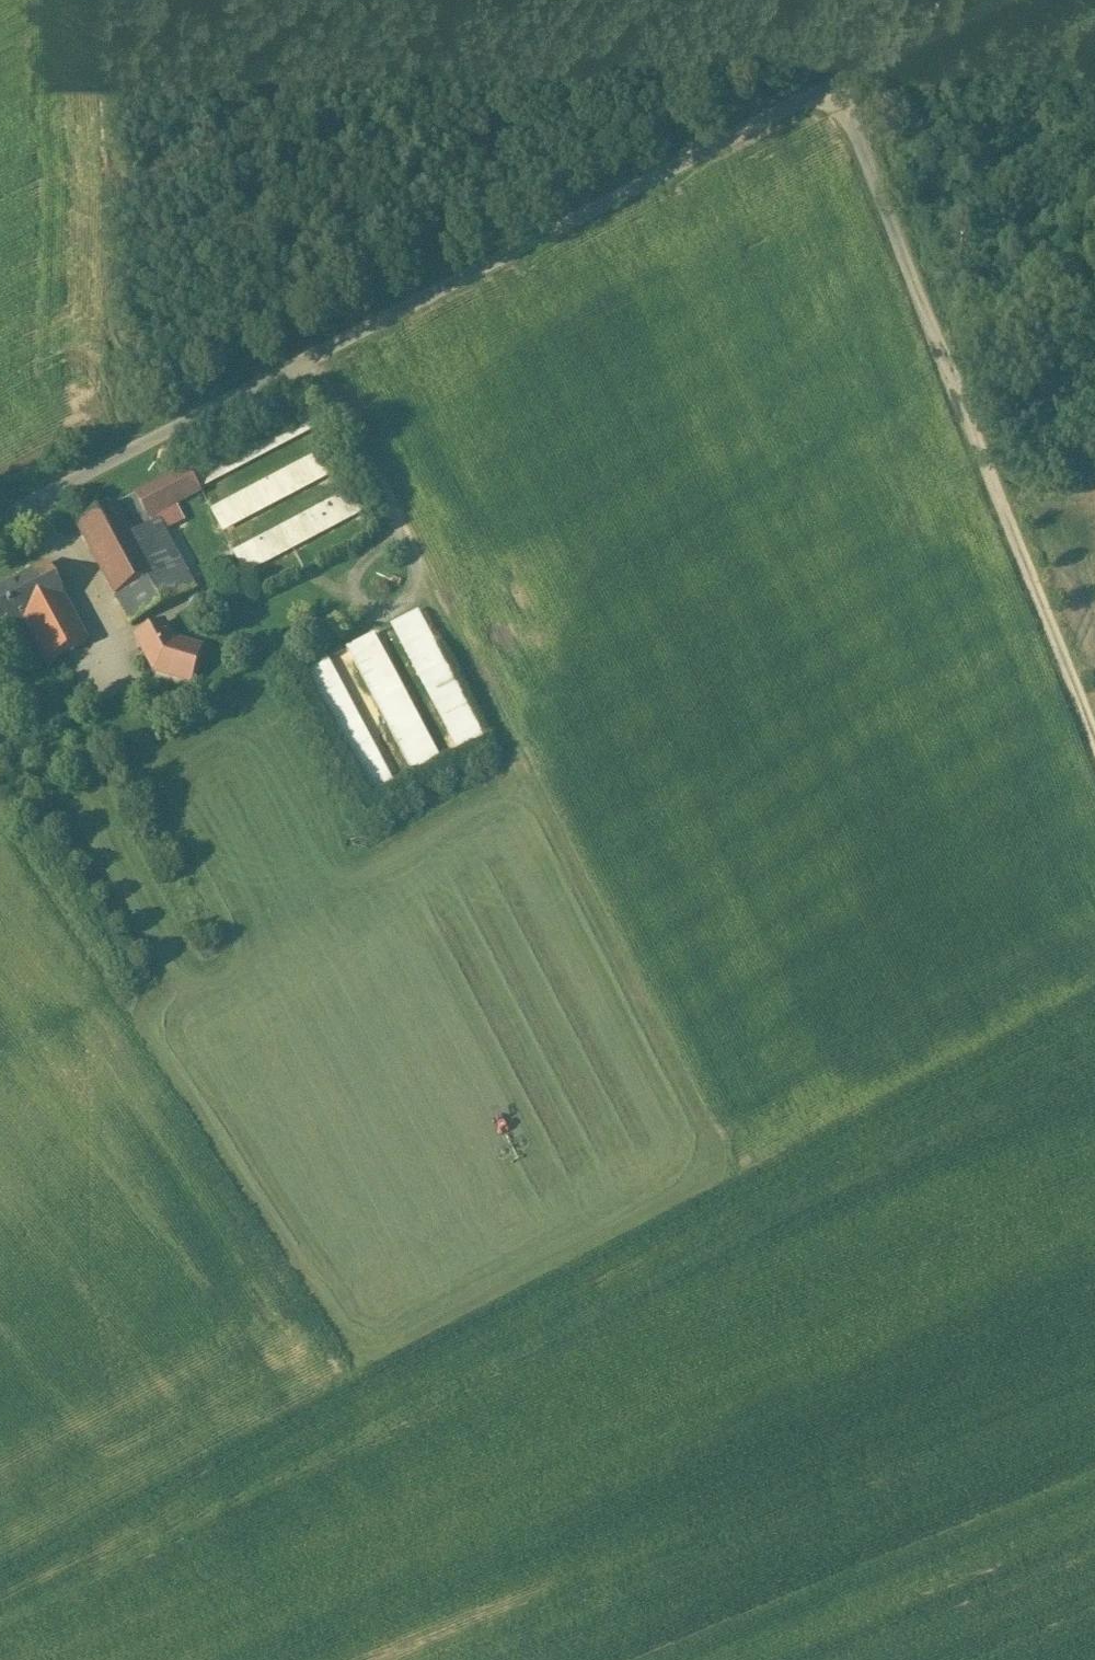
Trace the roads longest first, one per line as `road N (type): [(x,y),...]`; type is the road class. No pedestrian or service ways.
road 1 (unclassified): [(1003,0),(0,519)]
road 2 (track): [(835,87),(1094,737)]

